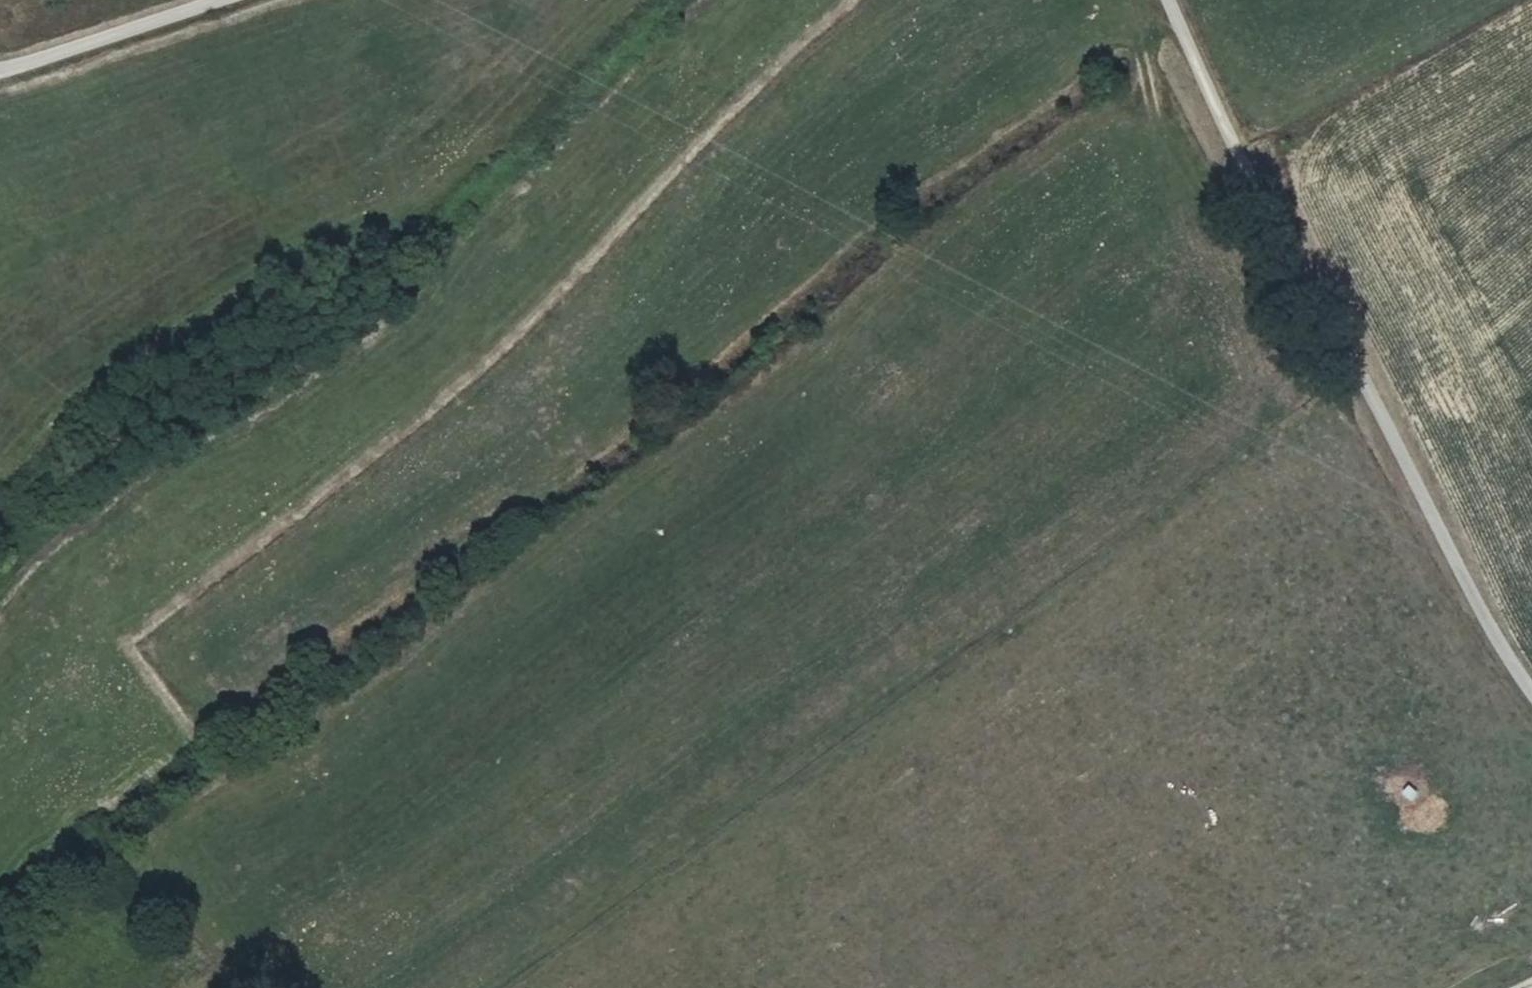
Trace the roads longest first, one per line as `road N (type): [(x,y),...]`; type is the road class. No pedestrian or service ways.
road 1 (unclassified): [(1531,693),(1481,610),(1166,0)]
road 2 (unclassified): [(204,0),(0,67)]

